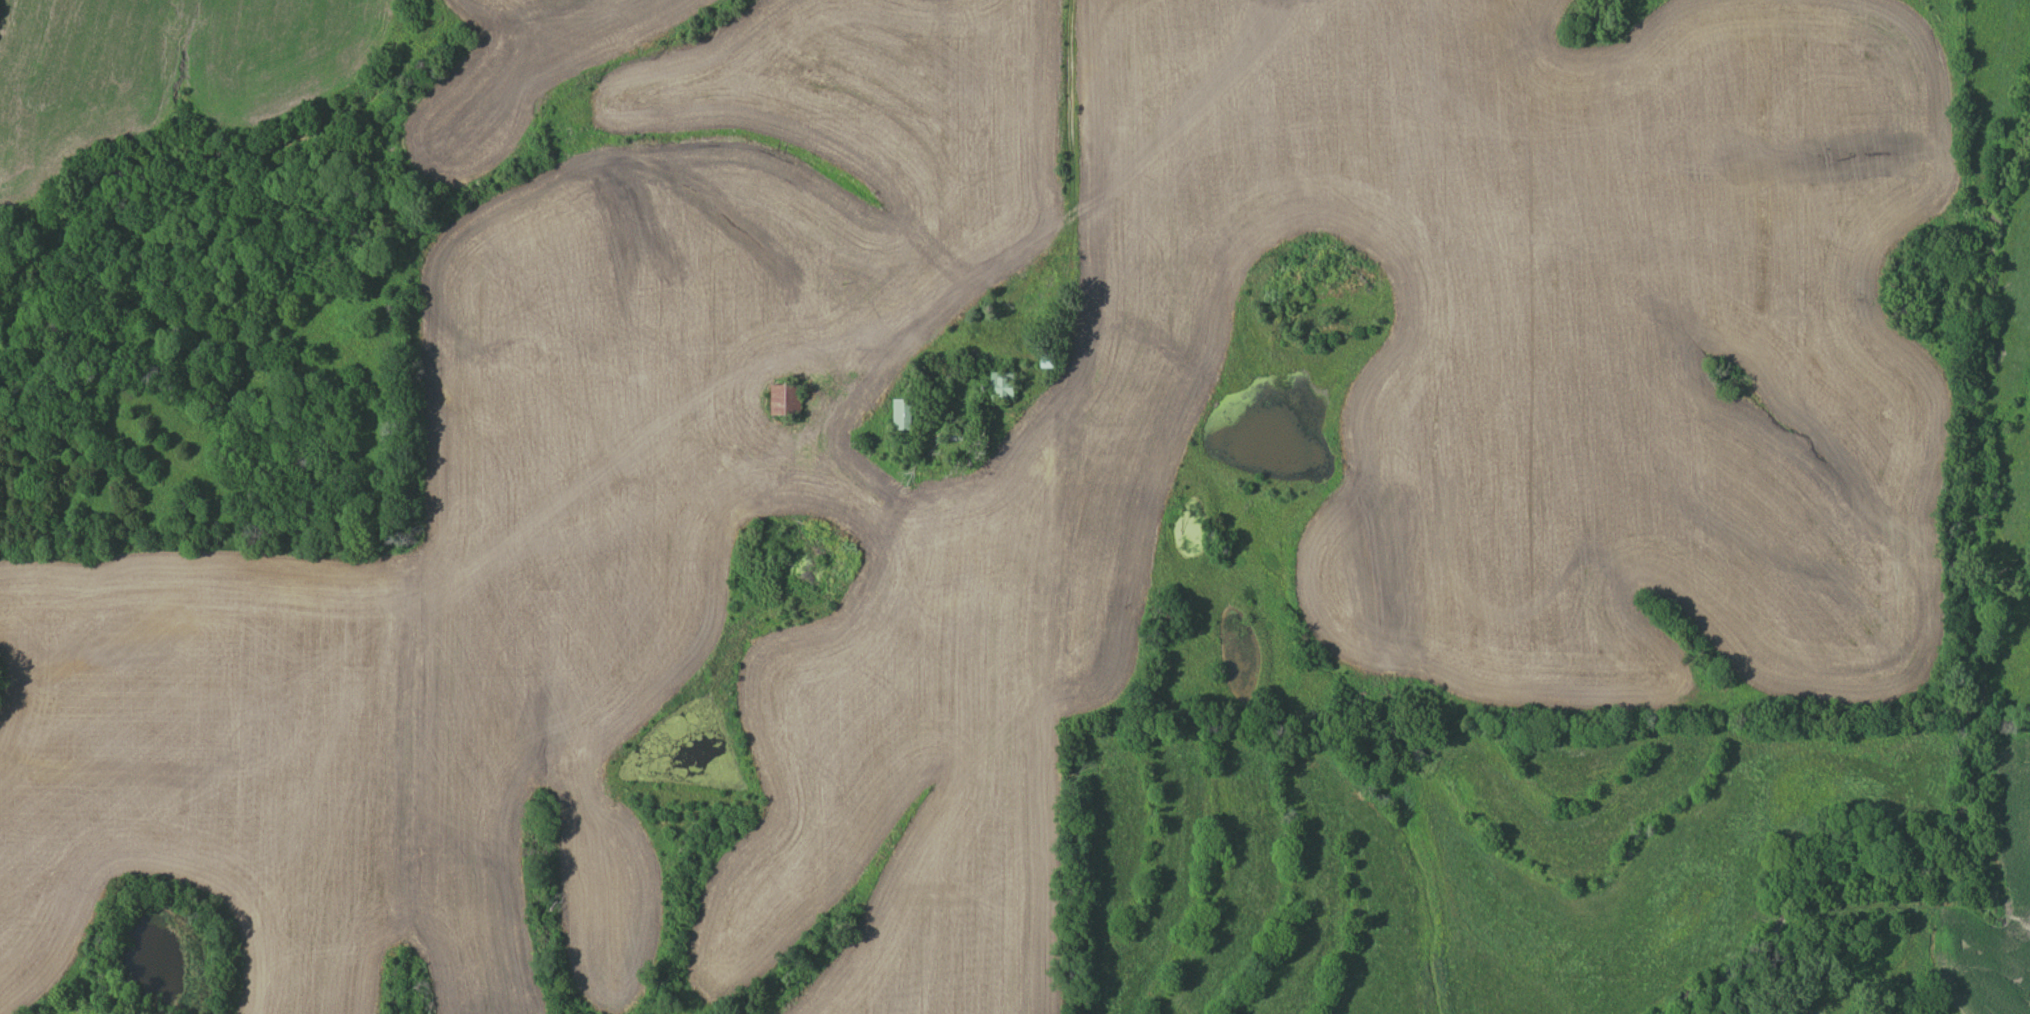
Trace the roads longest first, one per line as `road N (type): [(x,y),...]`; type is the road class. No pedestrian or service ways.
road 1 (track): [(0,830),(244,830),(1076,687),(1727,783),(2029,787)]

